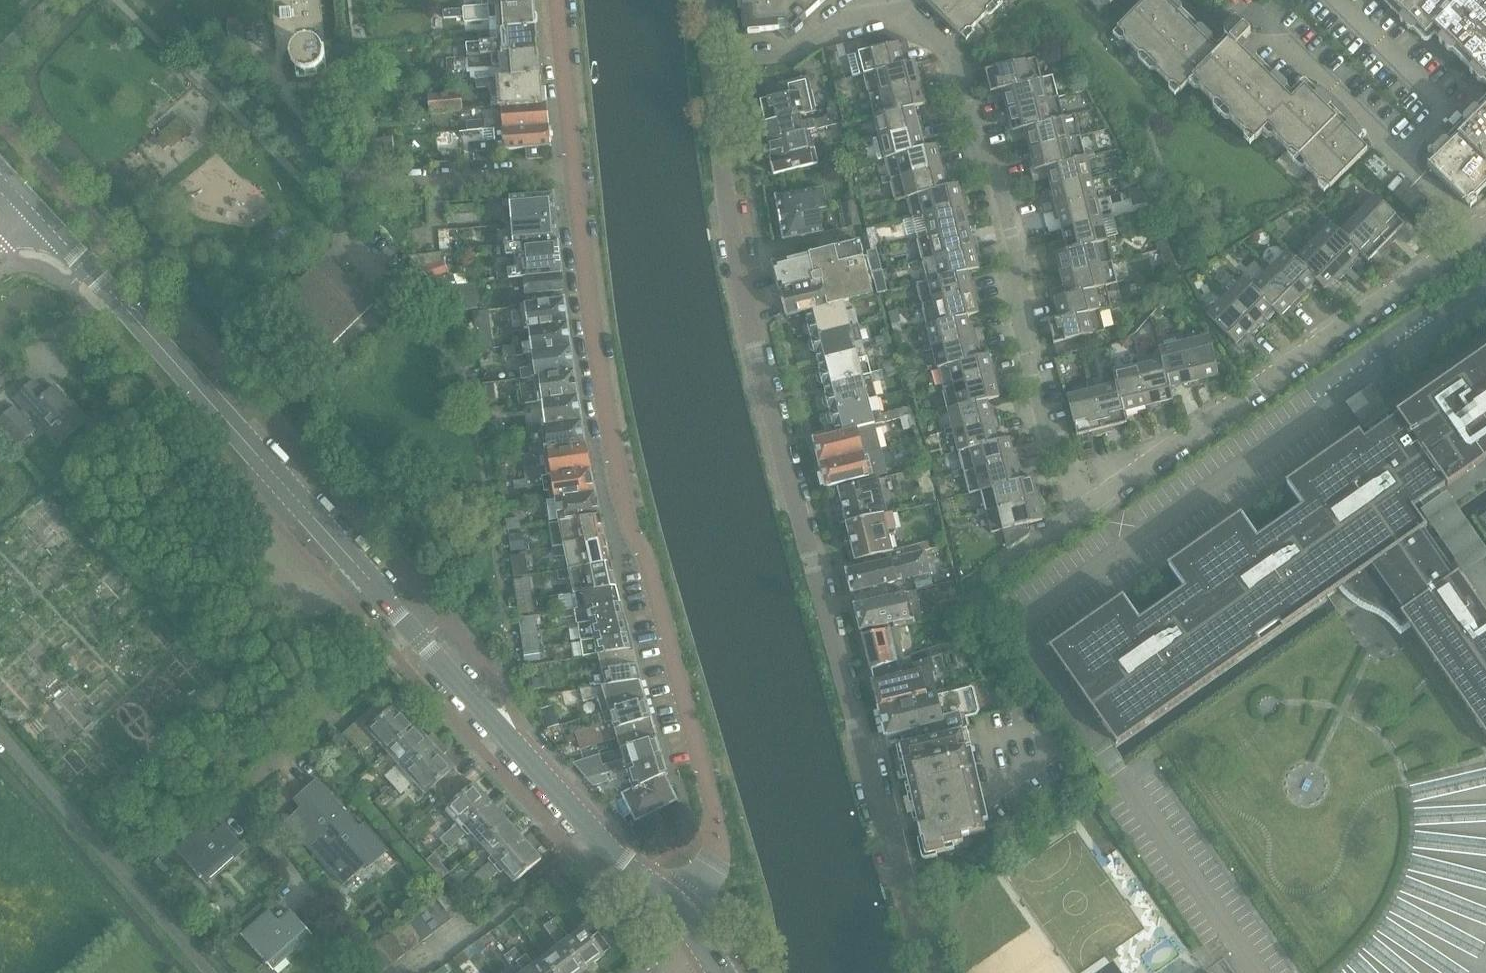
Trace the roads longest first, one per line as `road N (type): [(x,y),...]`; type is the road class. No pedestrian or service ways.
road 1 (tertiary): [(683,918),(608,846),(33,209)]
road 2 (residential): [(715,823),(643,547),(626,514),(602,399),(559,0)]
road 3 (residential): [(900,874),(731,218),(711,64)]
road 4 (residential): [(1076,515),(1009,282),(1018,264),(998,178),(978,155),(956,61),(889,0)]
road 5 (residential): [(1076,515),(1485,227)]
road 6 (residential): [(711,64),(787,56),(868,0)]

